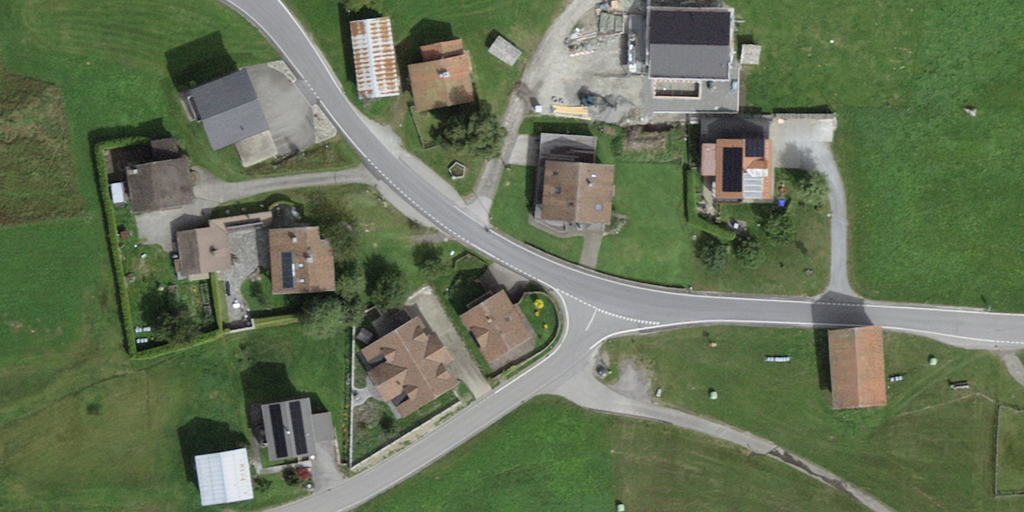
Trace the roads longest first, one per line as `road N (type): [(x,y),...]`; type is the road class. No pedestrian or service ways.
road 1 (tertiary): [(254,0),(348,121),(433,205),(505,250),(606,295)]
road 2 (tertiary): [(606,295),(678,307),(1023,327)]
road 3 (residential): [(305,511),(372,483),(558,363),(606,295)]
road 4 (track): [(888,511),(702,425),(599,397),(558,363)]
road 5 (track): [(470,230),(540,57),(590,0)]
road 6 (track): [(204,211),(398,173)]

